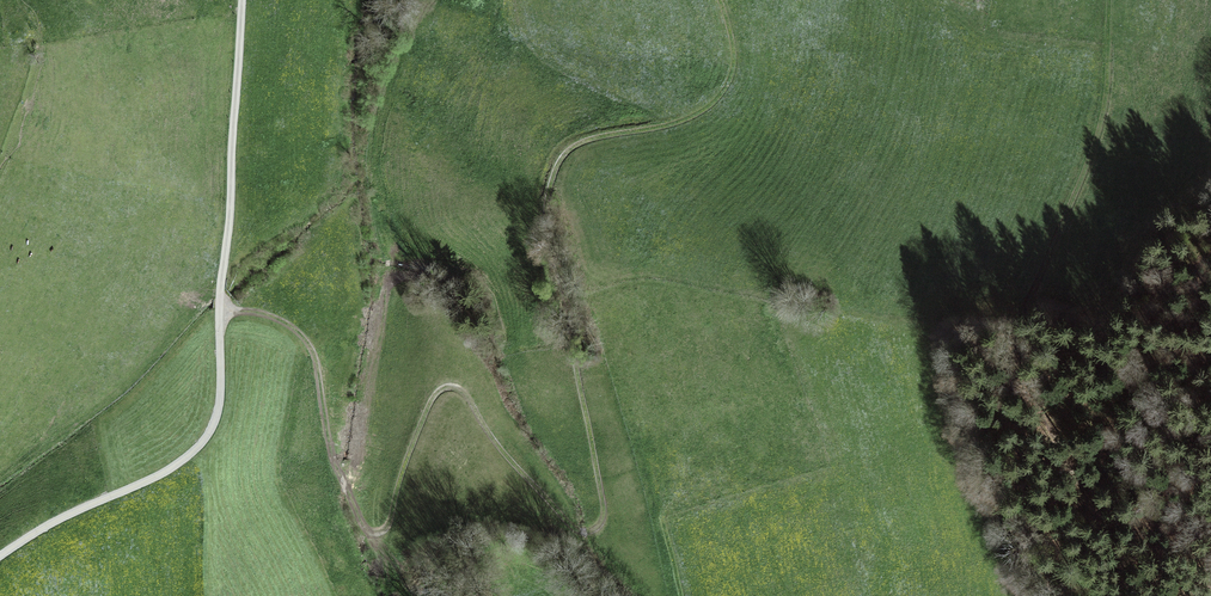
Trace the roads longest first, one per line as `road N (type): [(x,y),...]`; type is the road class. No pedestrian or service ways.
road 1 (track): [(221,308),(277,319),(306,340),(333,456),(367,532),(388,530),(419,425),(446,387),(464,391),(503,450),(569,524),(599,527),(603,505),(545,214),(550,187),(563,155),(579,142),(681,120),(714,101),(734,63),(719,0)]
road 2 (track): [(1111,0),(1103,118),(1027,306),(1025,370),(1074,507),(1116,554),(1210,595)]
road 3 (unclassified): [(242,0),(215,422),(171,468),(54,521),(0,557)]

